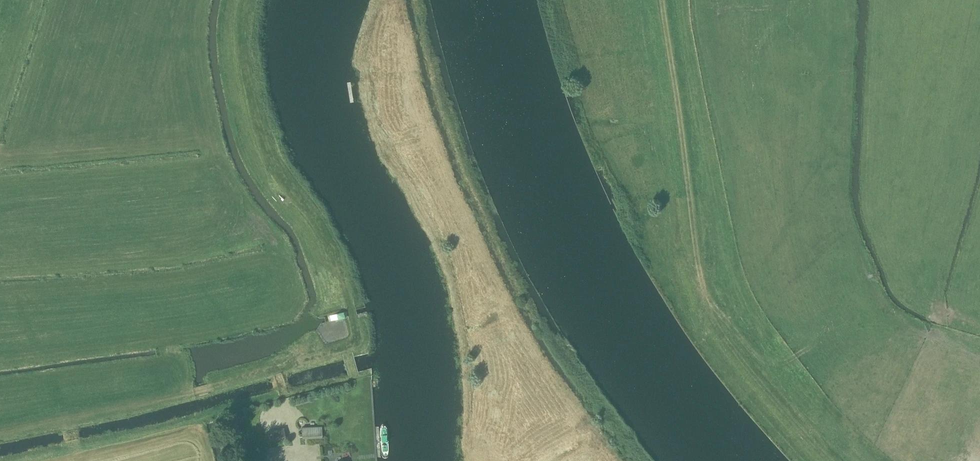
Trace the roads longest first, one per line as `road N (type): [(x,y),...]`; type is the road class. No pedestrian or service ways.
road 1 (track): [(838,460),(732,342),(706,295),(669,0)]

